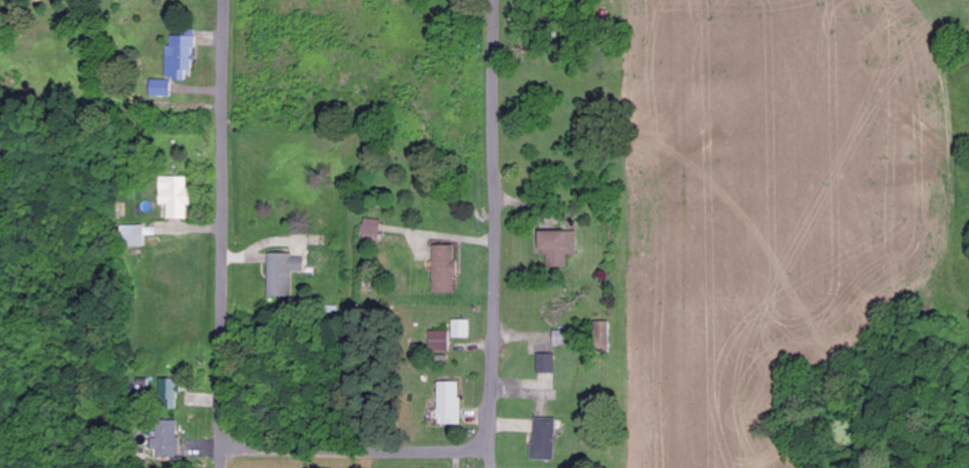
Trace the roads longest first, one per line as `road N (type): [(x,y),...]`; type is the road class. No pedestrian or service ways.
road 1 (residential): [(490,467),(493,0)]
road 2 (residential): [(225,467),(227,0)]
road 3 (residential): [(225,447),(489,448)]

